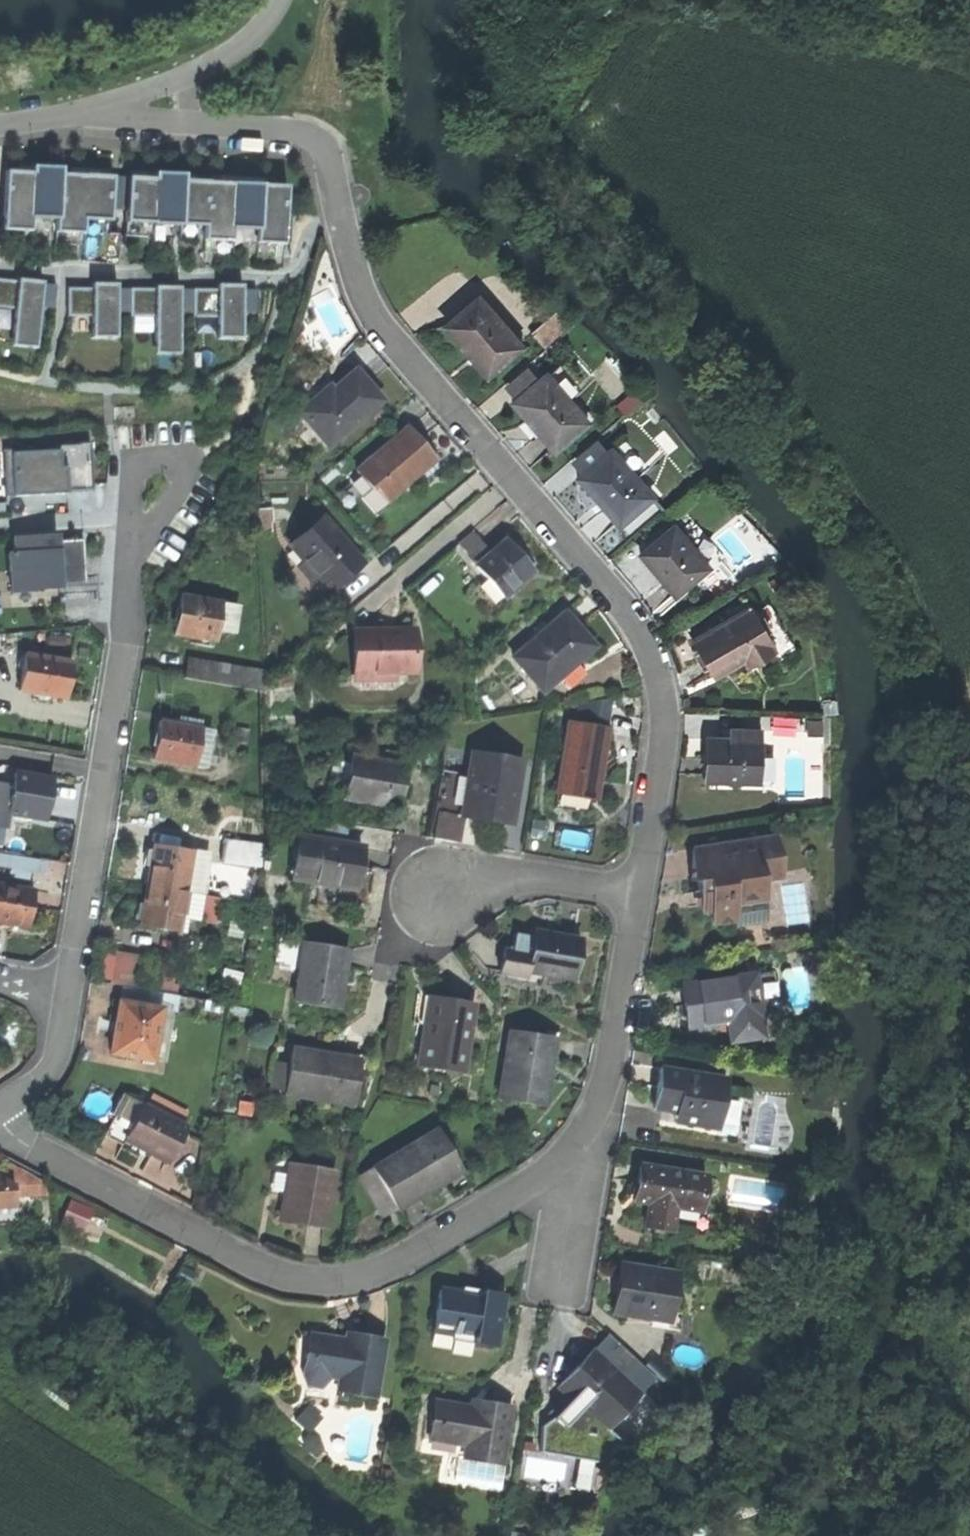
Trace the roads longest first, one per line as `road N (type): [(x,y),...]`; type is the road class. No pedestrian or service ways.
road 1 (residential): [(639,895),(664,720),(653,658),(627,613),(376,317),(322,150),(296,137),(67,122)]
road 2 (residential): [(0,1121),(21,1144),(290,1275),(335,1280),(389,1264),(517,1195),(584,1138),(604,1090),(639,895)]
road 3 (track): [(969,840),(957,1081),(905,1263),(803,1535)]
road 4 (residential): [(73,991),(137,535)]
road 5 (residential): [(279,0),(261,30),(199,72),(67,122)]
road 6 (residential): [(639,895),(498,873),(432,901)]
road 7 (residential): [(137,535),(155,529),(189,464),(166,455),(136,461),(126,499),(132,518)]
road 8 (residential): [(0,1107),(44,1078),(60,1049),(73,991)]

